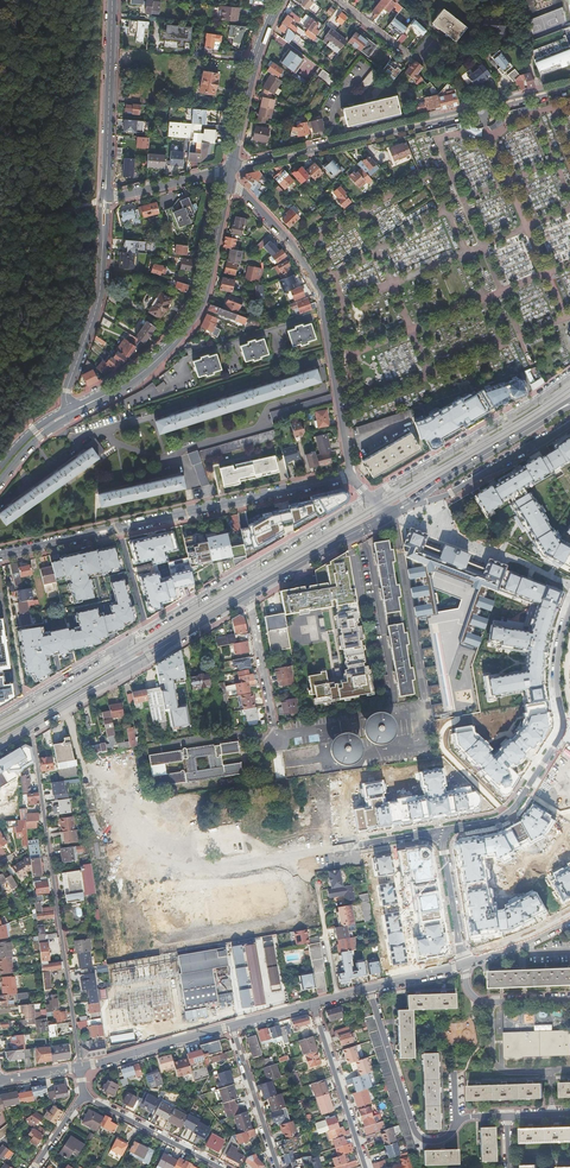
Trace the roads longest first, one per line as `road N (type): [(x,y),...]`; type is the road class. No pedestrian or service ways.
road 1 (unknown): [(71,717),(90,819),(112,845),(203,869),(326,849)]
road 2 (residential): [(569,88),(231,170)]
road 3 (residential): [(29,726),(79,1068)]
road 4 (residential): [(231,170),(322,297),(351,475)]
road 5 (tertiary): [(69,414),(144,371),(197,311),(231,170)]
road 6 (residential): [(440,832),(504,814),(562,736),(557,666),(569,610)]
road 7 (residential): [(370,496),(146,628)]
road 8 (residential): [(505,1114),(460,1115),(435,1142),(414,1135),(369,990)]
road 9 (residential): [(351,475),(118,528)]
road 10 (residential): [(370,496),(569,376)]
road 11 (residential): [(69,414),(66,391),(101,300),(107,199)]
road 12 (residential): [(107,199),(112,0)]
road 13 (primary): [(569,403),(412,501)]
road 14 (residential): [(412,501),(456,539),(569,584)]
road 15 (tertiary): [(231,170),(252,72),(281,0)]
road 16 (residential): [(313,1004),(365,1167)]
road 17 (tertiary): [(79,1068),(233,1026)]
road 18 (primary): [(387,515),(251,592)]
road 19 (residential): [(219,1167),(83,1095)]
road 20 (residential): [(278,1167),(233,1026)]
road 21 (primary): [(251,592),(131,667)]
road 22 (residential): [(0,716),(118,645)]
road 23 (residential): [(273,724),(251,592)]
road 24 (residential): [(464,963),(440,832)]
road 25 (residential): [(569,996),(476,997),(464,963)]
road 26 (residential): [(231,170),(107,199)]
road 27 (residential): [(118,528),(0,555)]

